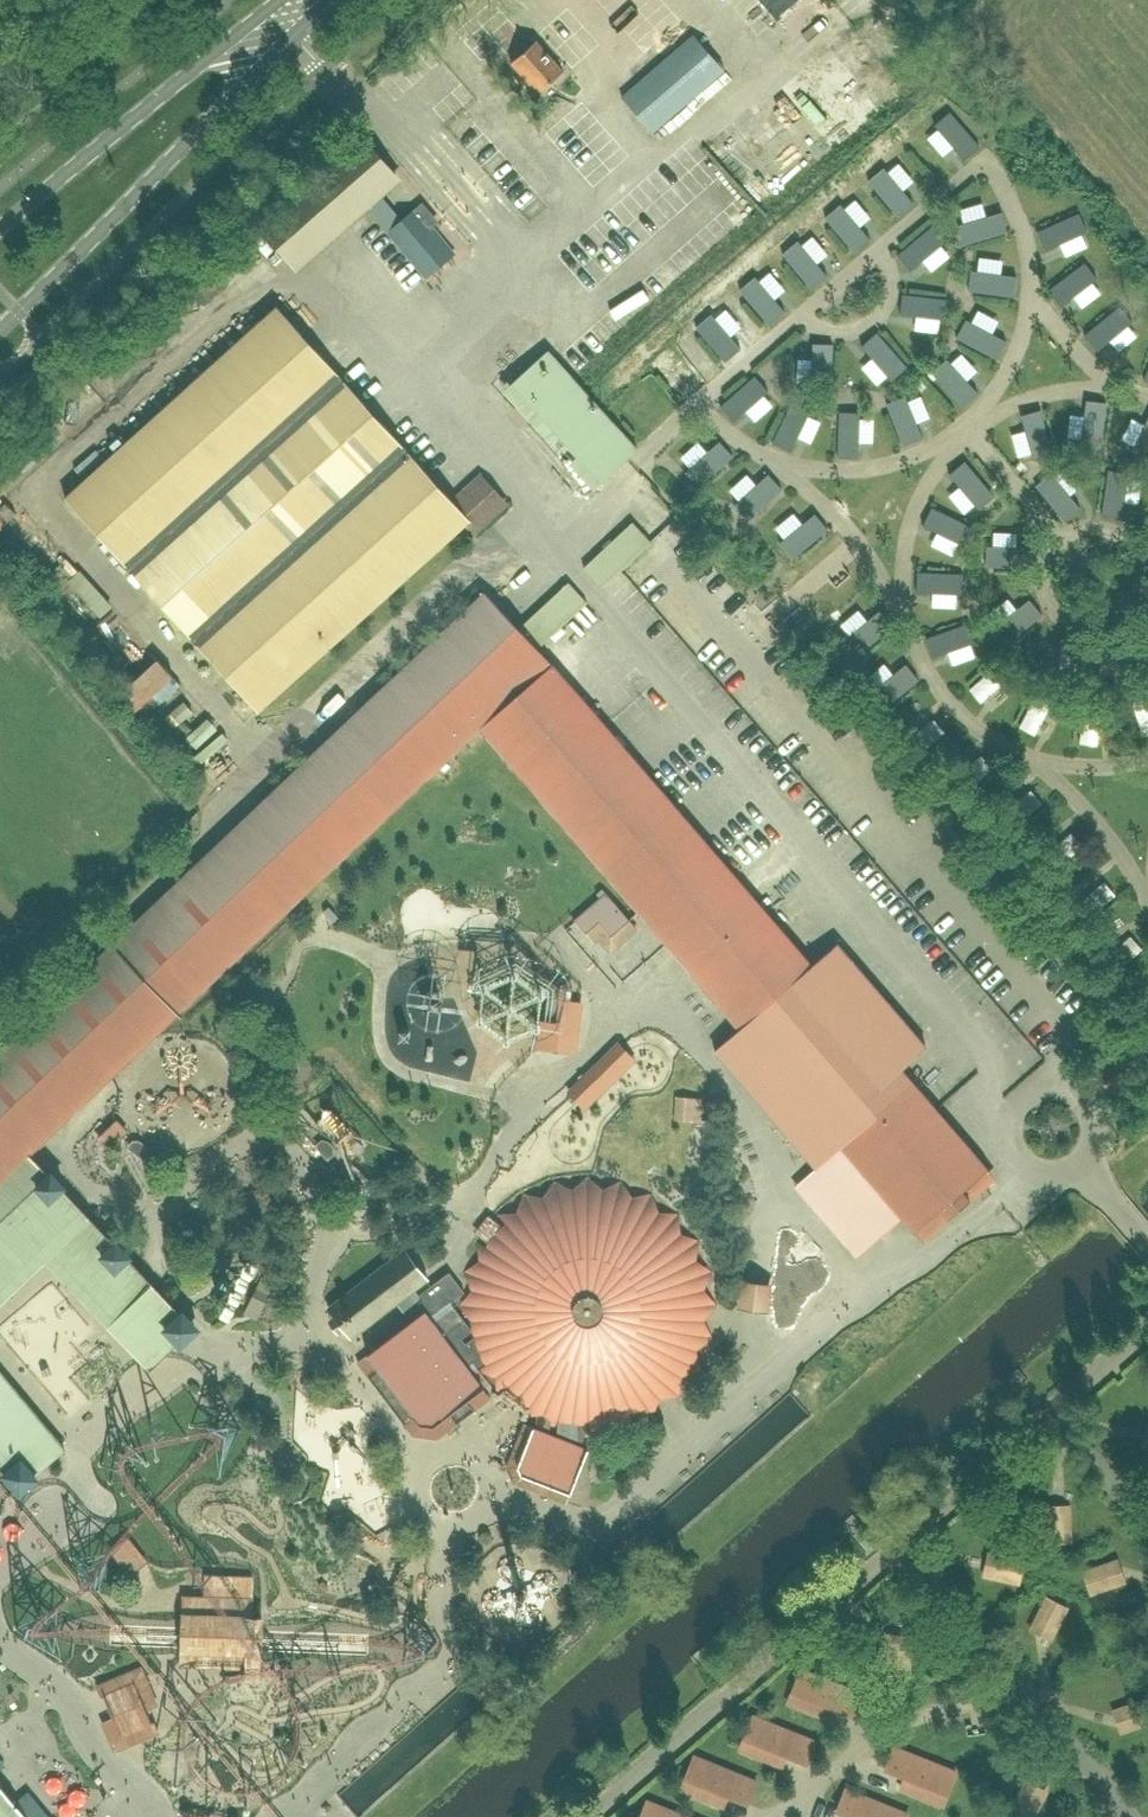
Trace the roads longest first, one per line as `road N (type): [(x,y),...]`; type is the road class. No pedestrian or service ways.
road 1 (primary): [(0,331),(325,0)]
road 2 (primary): [(285,0),(0,228)]

